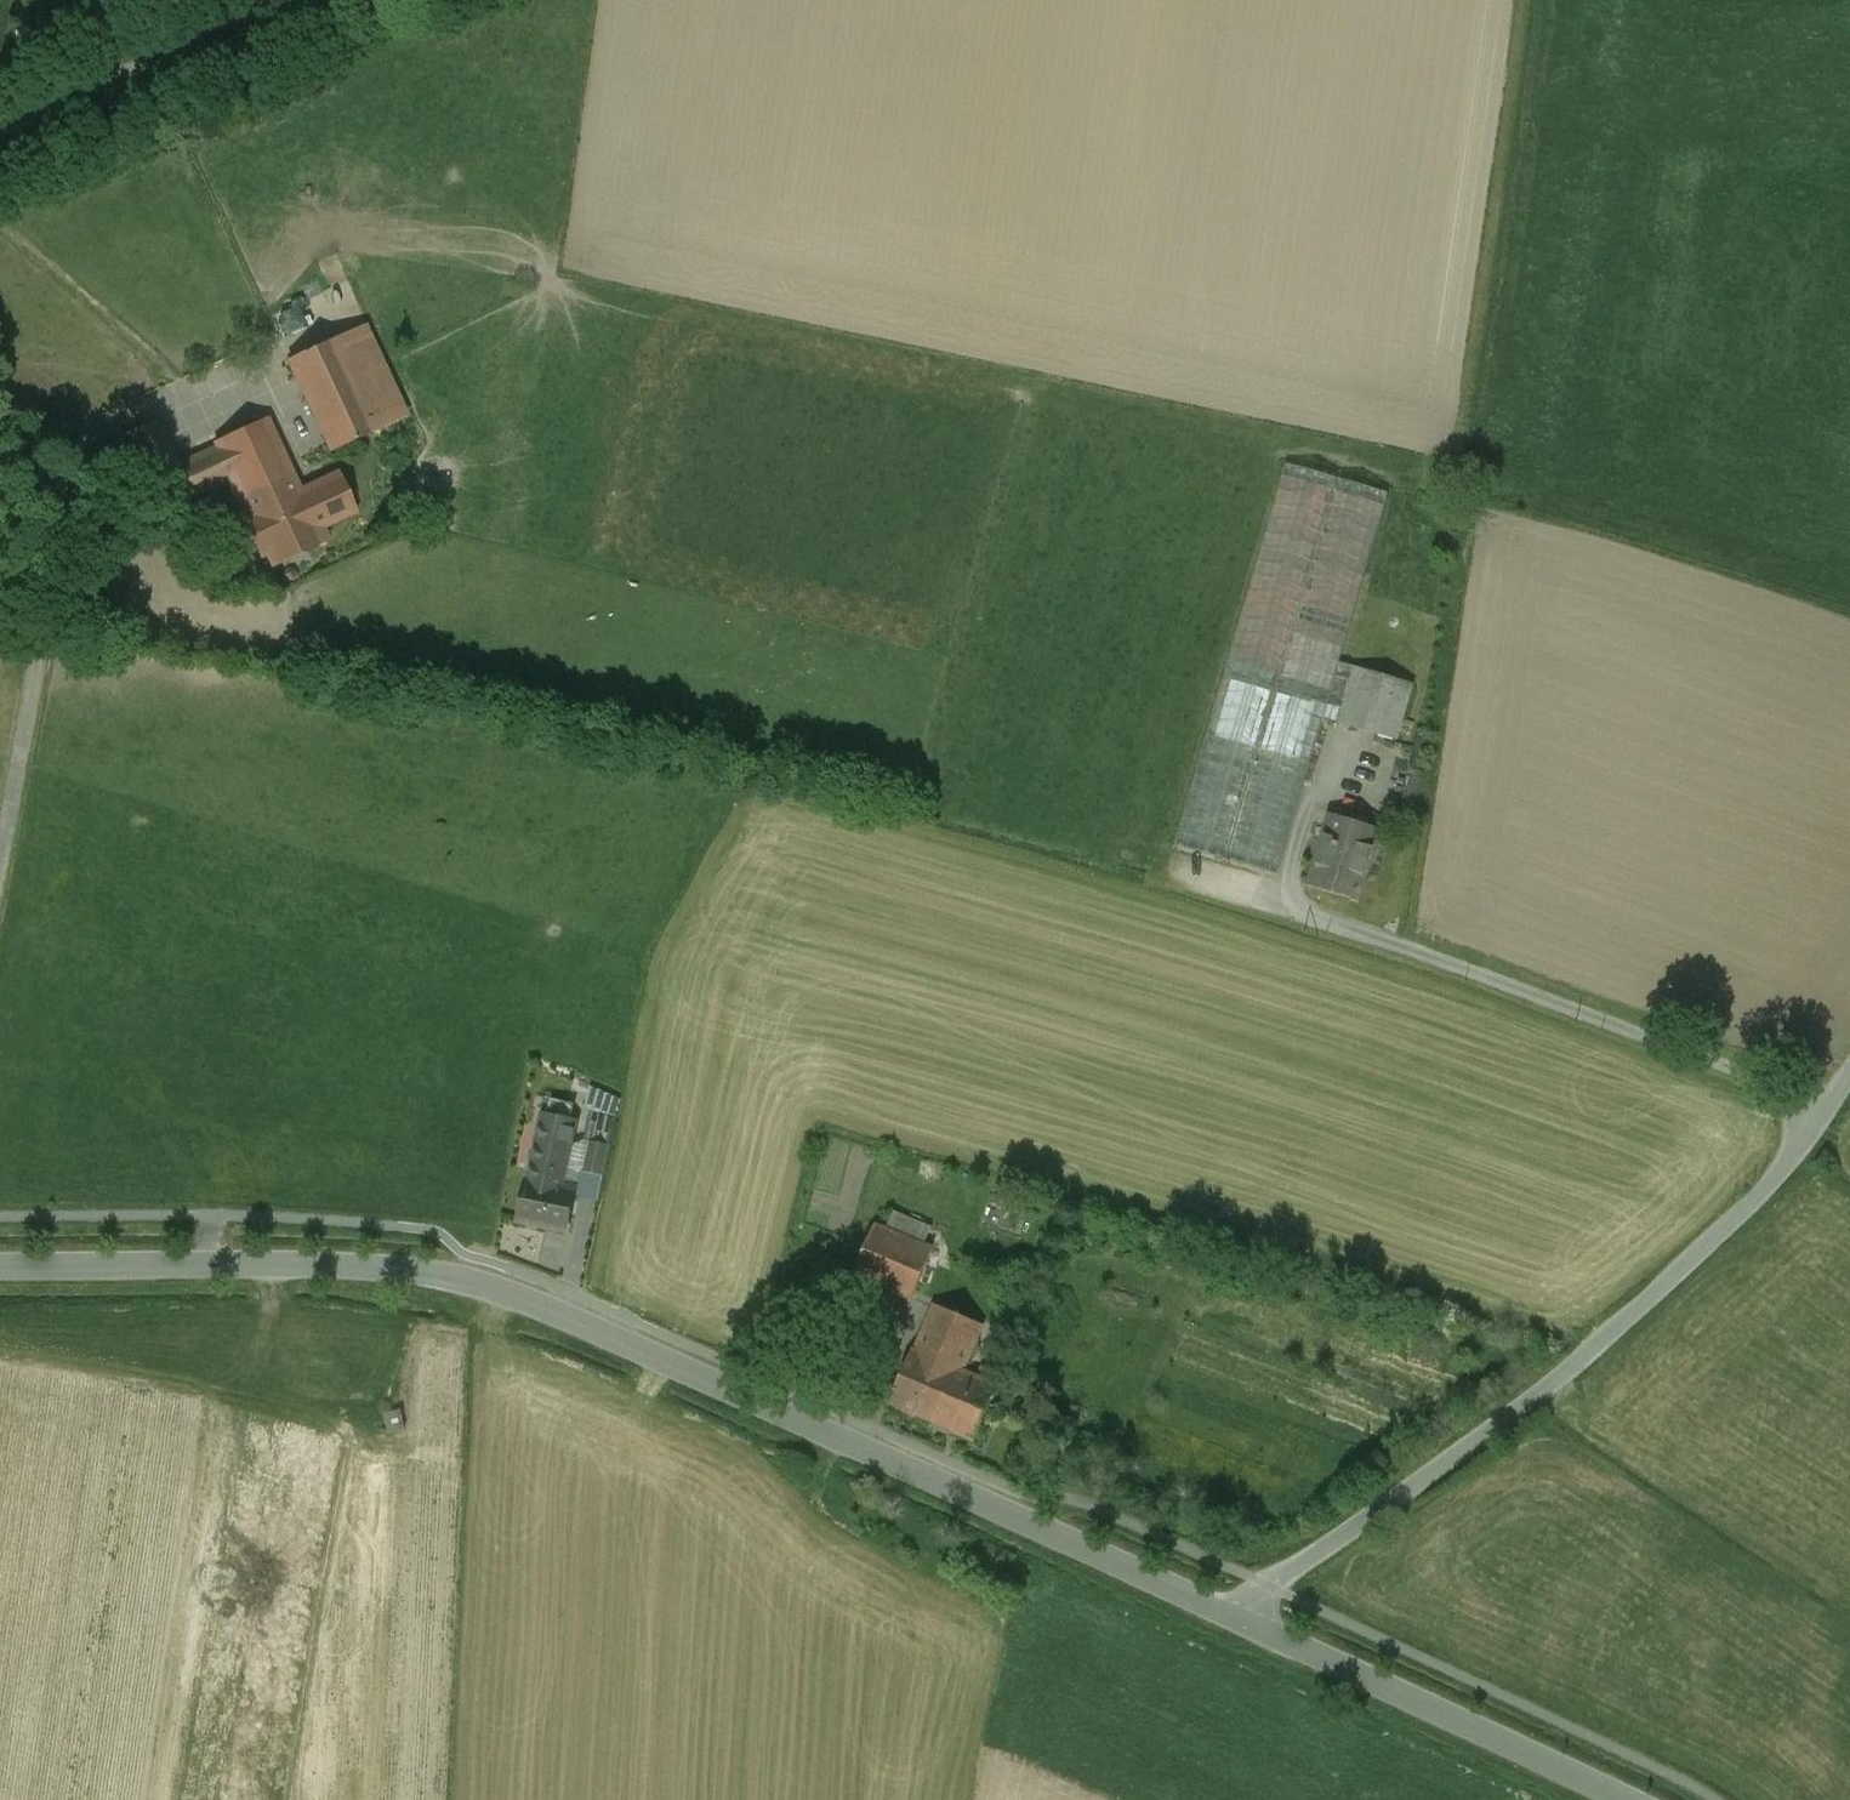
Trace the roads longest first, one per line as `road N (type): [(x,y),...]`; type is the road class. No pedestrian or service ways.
road 1 (unclassified): [(0,1270),(411,1272),(504,1292),(1230,1616)]
road 2 (unclassified): [(1230,1616),(1584,1357),(1756,1200),(1849,1074)]
road 3 (unclassified): [(1230,1616),(1626,1799)]

